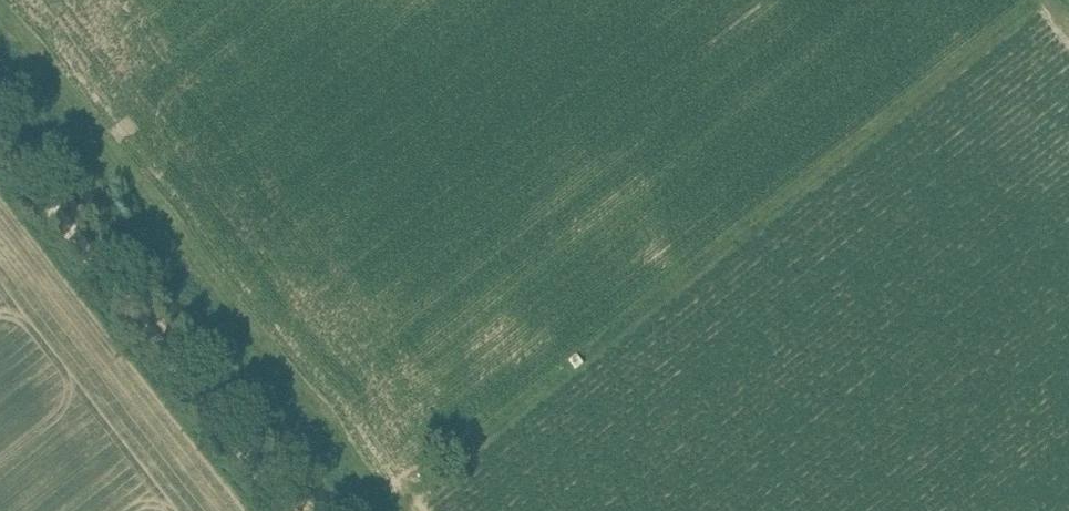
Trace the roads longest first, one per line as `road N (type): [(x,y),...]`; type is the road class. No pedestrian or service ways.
road 1 (track): [(295,510),(0,135)]

